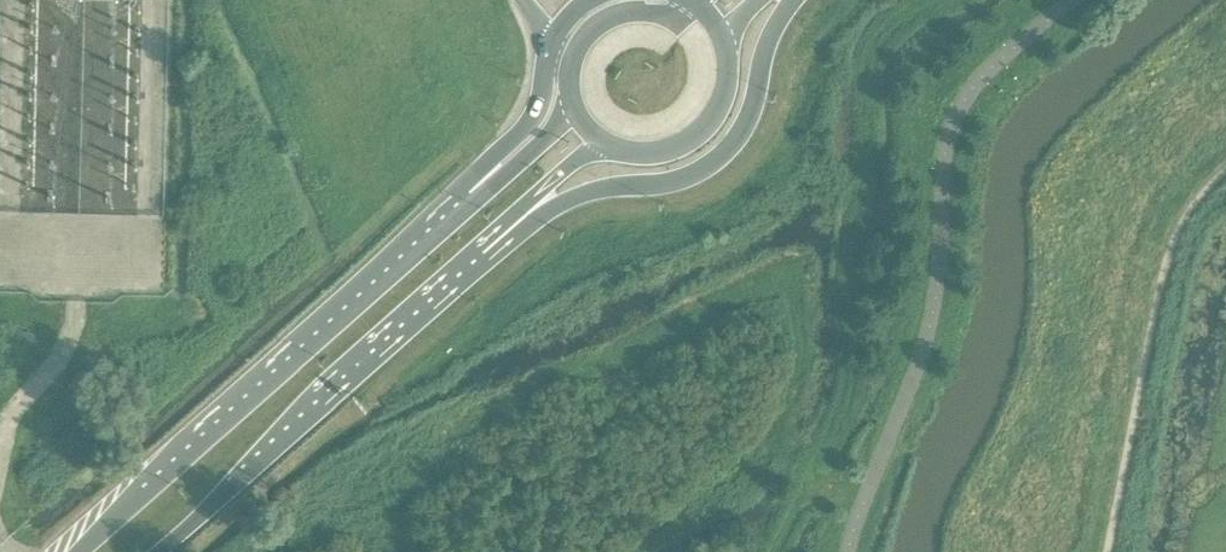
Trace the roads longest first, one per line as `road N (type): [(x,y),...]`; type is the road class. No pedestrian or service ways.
road 1 (primary): [(474,197),(81,551)]
road 2 (primary): [(161,551),(536,211)]
road 3 (primary): [(536,211),(600,190),(681,179),(708,164),(750,116),(763,56),(789,0)]
road 4 (primary): [(603,142),(648,153),(701,131),(724,89),(717,32)]
road 5 (primary): [(555,38),(535,113),(498,153),(474,197)]
road 6 (primary): [(699,4),(676,16),(611,17),(584,35),(572,58)]
road 7 (primary): [(574,105),(539,146),(474,197)]

